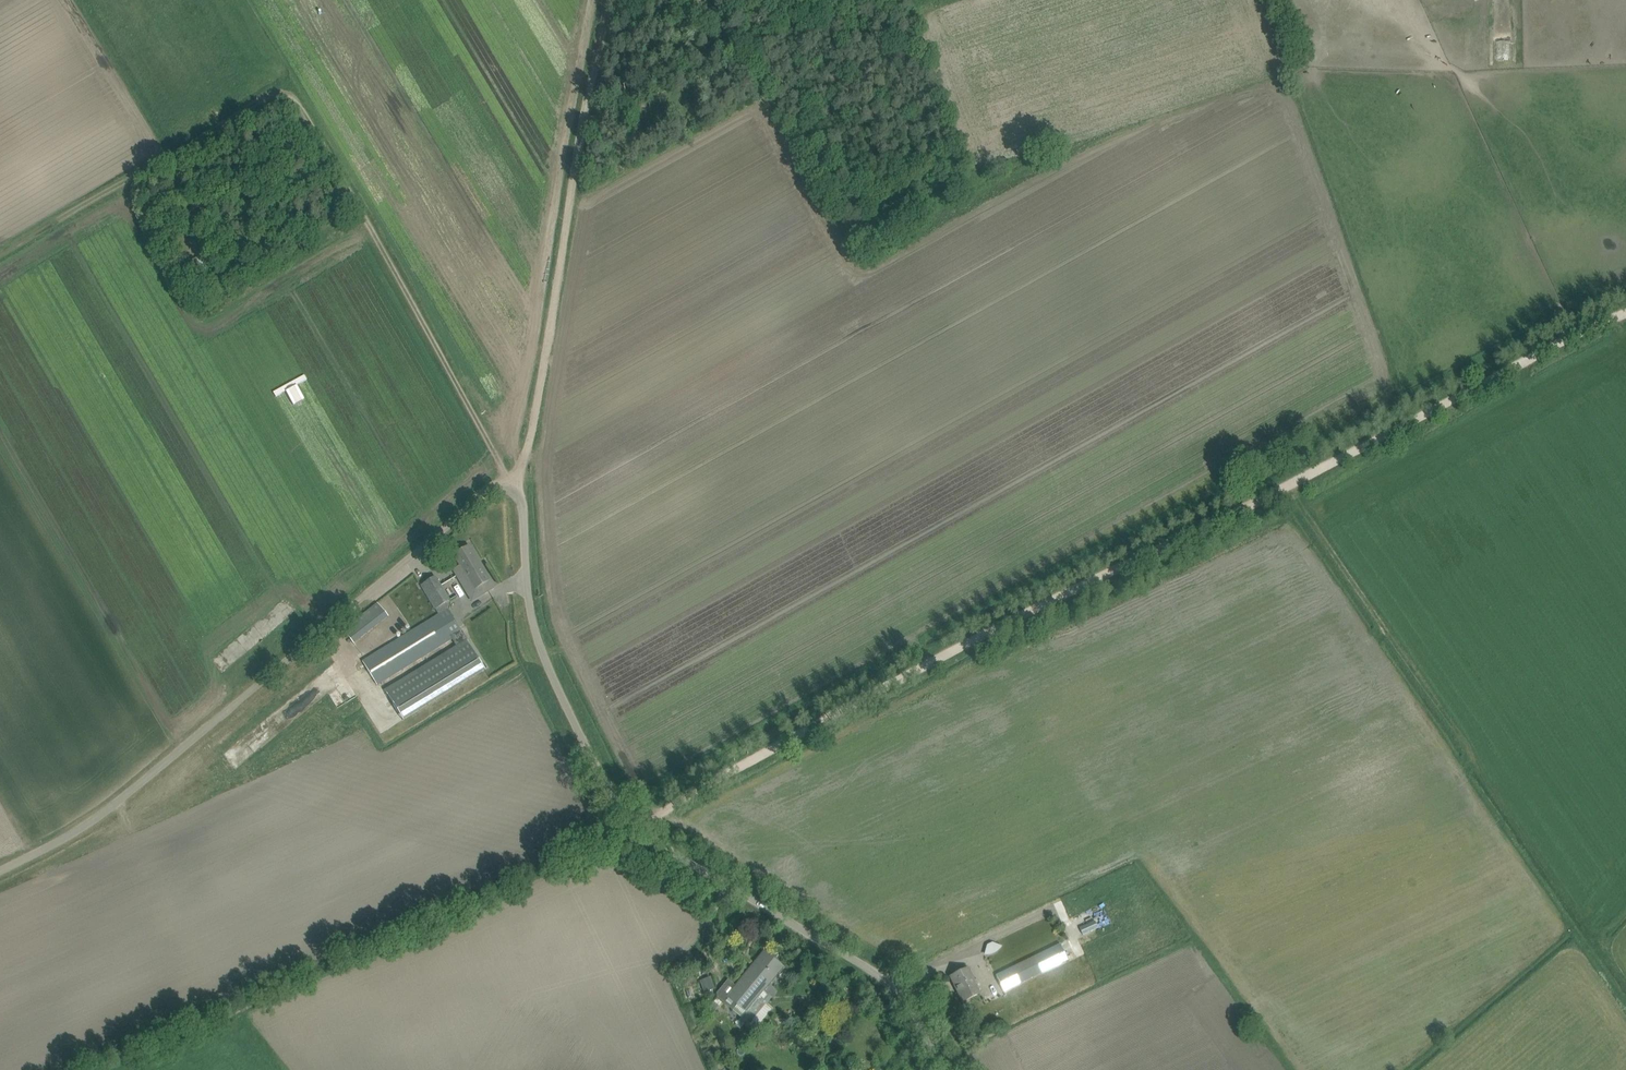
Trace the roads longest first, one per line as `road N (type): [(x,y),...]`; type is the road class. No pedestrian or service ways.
road 1 (track): [(0,251),(265,92),(284,91),(310,120),(516,479),(541,398),(610,0)]
road 2 (track): [(641,824),(1057,596),(1625,311)]
road 3 (unclassified): [(0,870),(118,802),(503,479),(516,479),(523,496),(535,647),(620,805),(641,824)]
road 4 (unclassified): [(942,1069),(905,1003),(879,977),(686,864),(641,824)]

